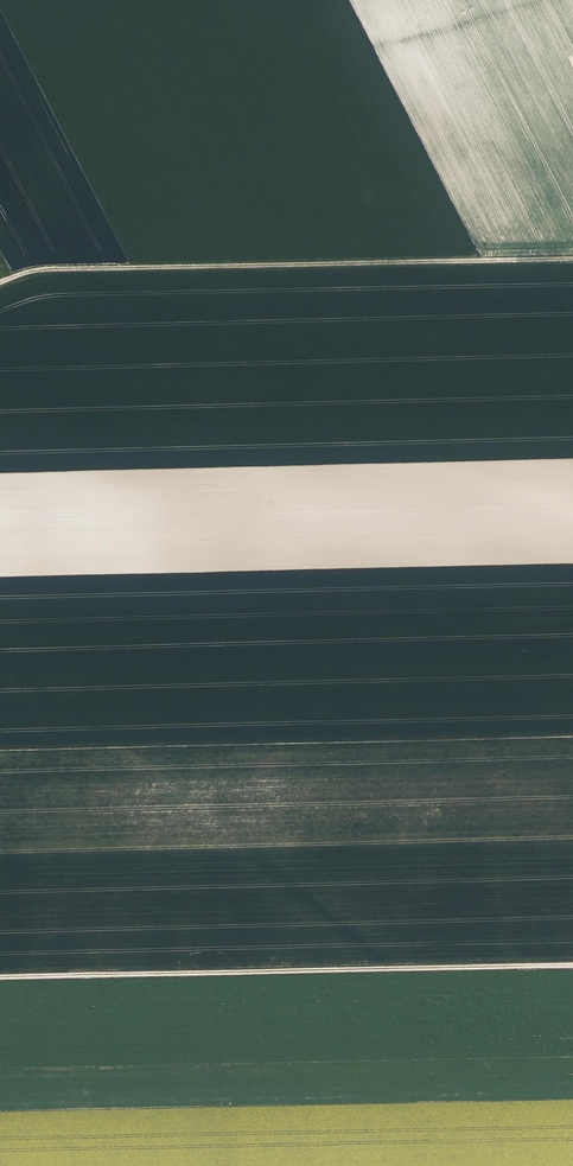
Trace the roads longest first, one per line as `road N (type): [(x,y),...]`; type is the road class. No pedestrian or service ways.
road 1 (track): [(0,282),(33,270),(572,257)]
road 2 (track): [(0,976),(572,960)]

